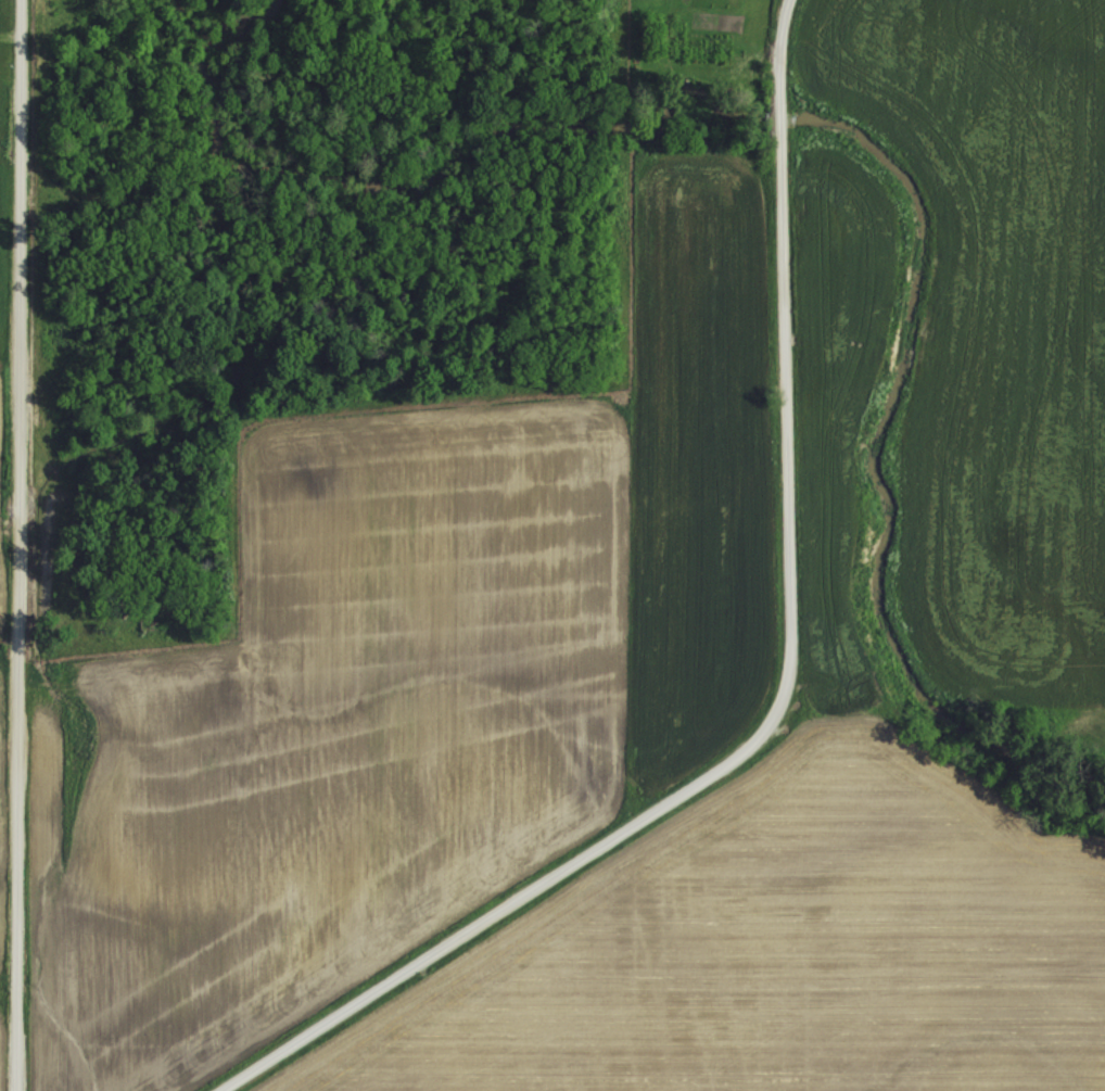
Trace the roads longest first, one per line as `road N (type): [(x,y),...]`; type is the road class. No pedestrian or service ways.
road 1 (residential): [(197,1090),(725,760),(782,707),(776,36),(789,0)]
road 2 (residential): [(14,1090),(24,0)]

